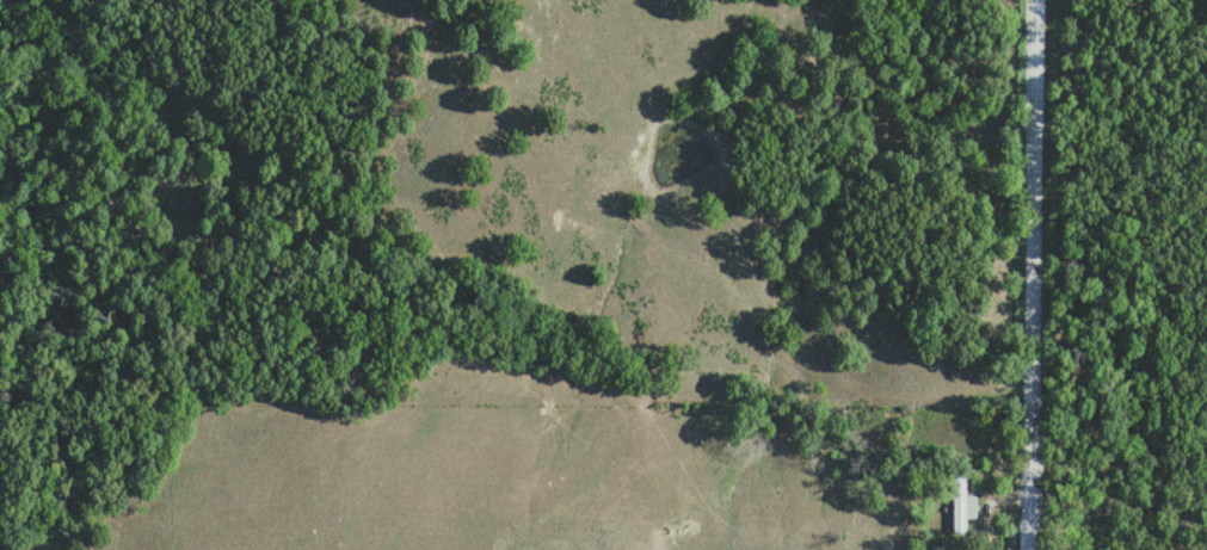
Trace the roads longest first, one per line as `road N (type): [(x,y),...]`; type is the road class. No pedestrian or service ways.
road 1 (residential): [(1028,549),(1033,0)]

